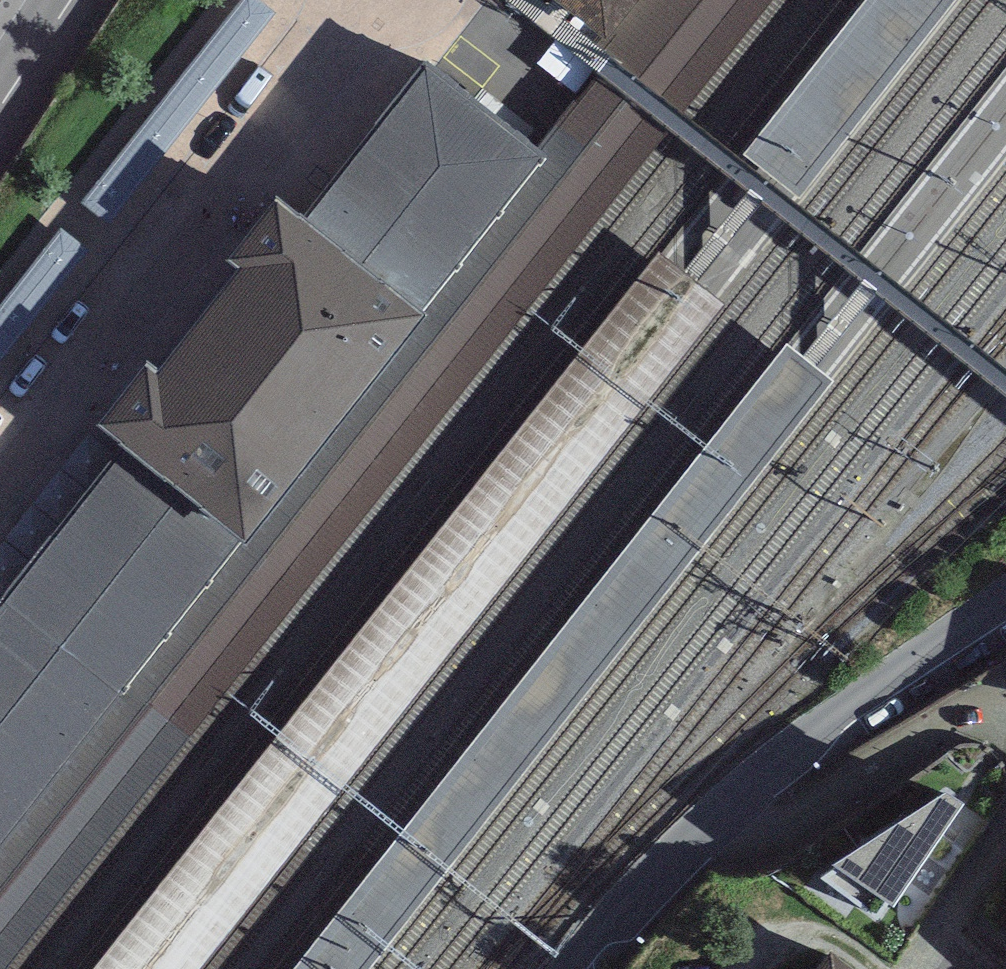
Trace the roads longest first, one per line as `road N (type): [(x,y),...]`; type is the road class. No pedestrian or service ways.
road 1 (residential): [(360,0),(0,457)]
road 2 (residential): [(1005,601),(920,656),(711,825)]
road 3 (residential): [(711,825),(812,802),(1005,688)]
road 4 (residential): [(711,825),(588,968)]
road 5 (residential): [(1005,822),(920,968)]
road 6 (tertiary): [(0,107),(71,0)]

